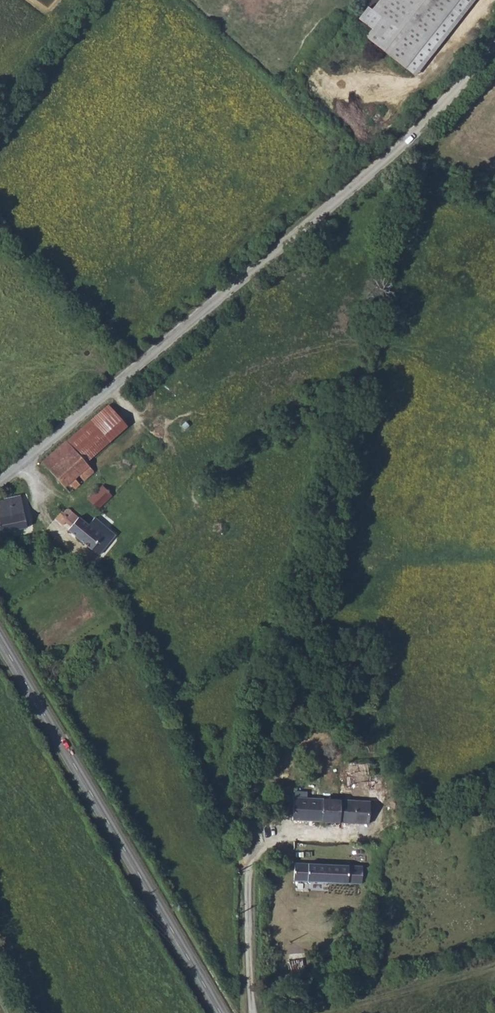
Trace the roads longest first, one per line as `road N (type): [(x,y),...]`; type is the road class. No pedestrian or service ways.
road 1 (unclassified): [(398,148),(0,480)]
road 2 (secondary): [(0,639),(222,1012)]
road 3 (unclassified): [(253,1012),(249,829)]
road 4 (unclassified): [(398,148),(494,47)]

